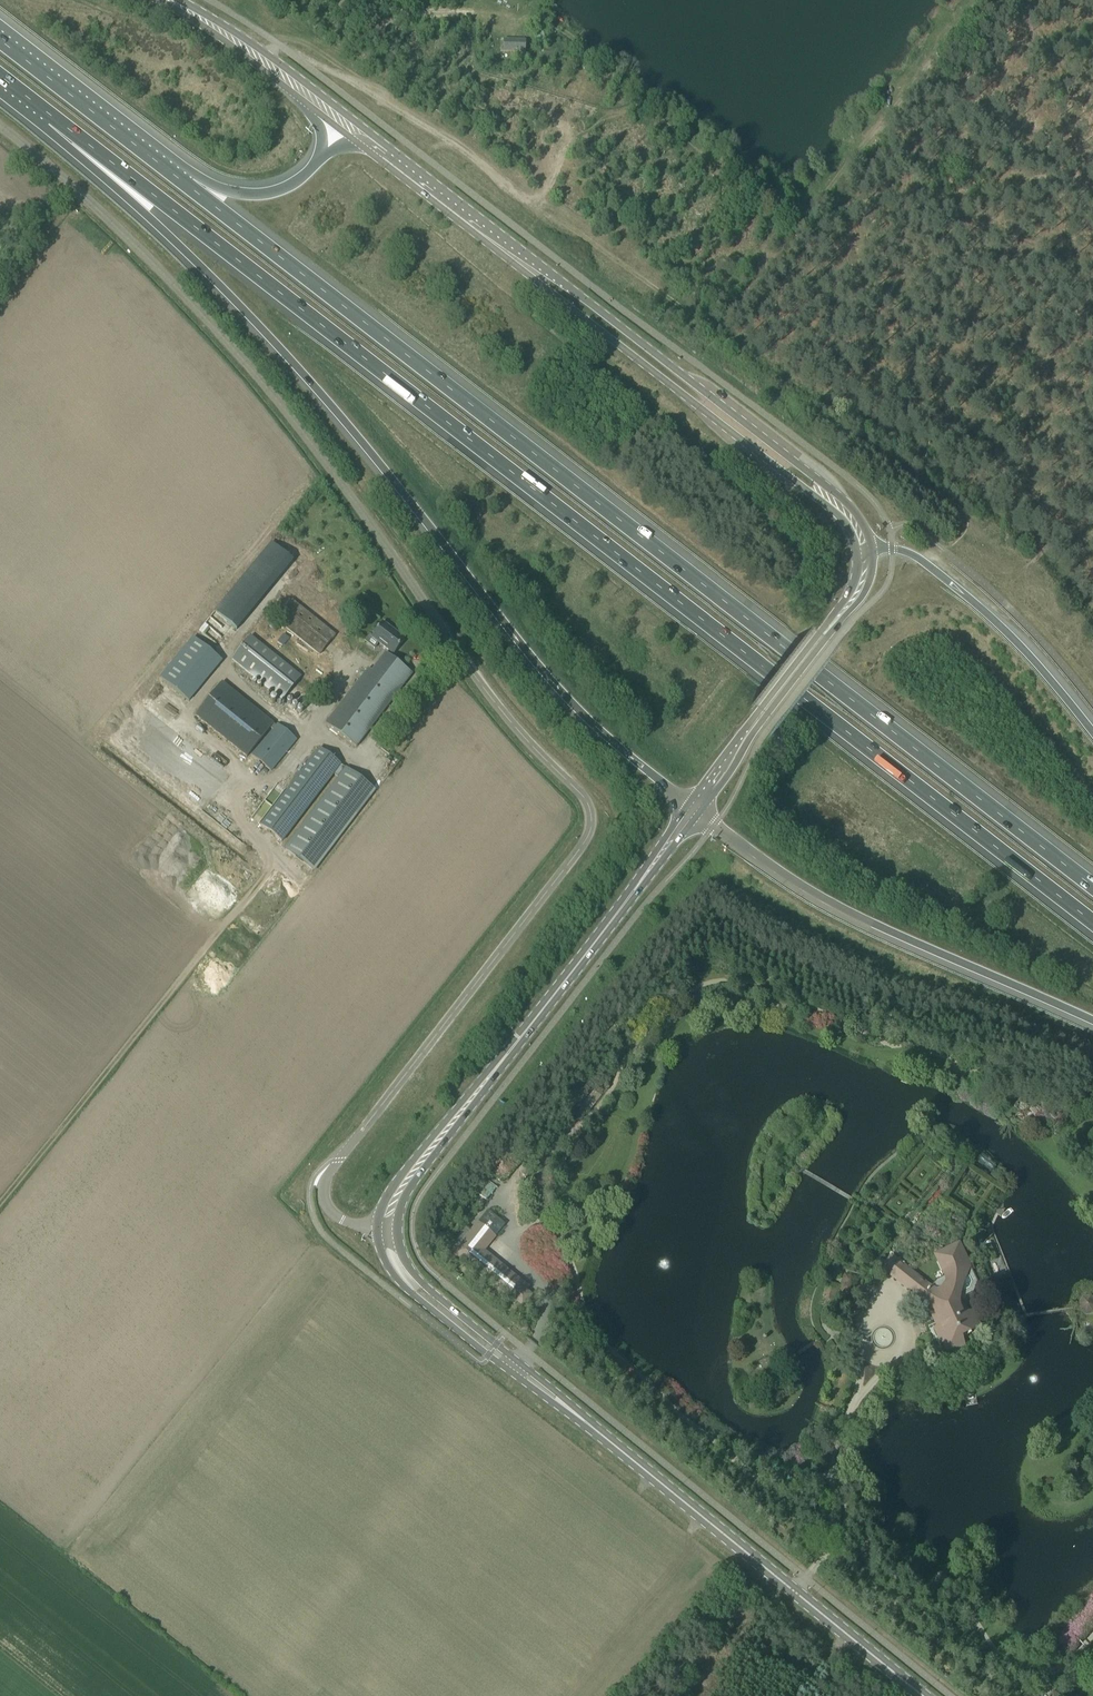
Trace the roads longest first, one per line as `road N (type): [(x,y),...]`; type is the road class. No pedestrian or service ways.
road 1 (unclassified): [(387,1229),(362,1227),(330,1210),(322,1177),(569,855),(583,808),(456,652),(335,472),(193,309),(0,125)]
road 2 (motorway): [(53,118),(1092,922)]
road 3 (motorway): [(1092,888),(169,167)]
road 4 (motorway): [(53,118),(307,379),(566,697),(694,810)]
road 5 (secondary): [(928,1695),(417,1290),(393,1258),(387,1229)]
road 6 (secondary): [(387,1229),(403,1186),(694,810)]
road 7 (motorway): [(694,810),(826,900),(1092,1020)]
road 8 (track): [(260,59),(291,48),(532,200),(550,191),(562,163),(564,108)]
road 9 (secondary): [(826,499),(812,477),(531,258),(509,250)]
road 10 (secondary): [(509,250),(523,271),(826,499)]
road 11 (motorway): [(1092,732),(1001,626),(923,561),(897,550),(864,552)]
road 12 (track): [(532,200),(698,318),(726,326)]
road 13 (track): [(924,410),(1092,547)]
road 14 (tertiary): [(346,125),(170,0)]
road 15 (motorway): [(169,167),(0,38)]
road 16 (motorway): [(346,125),(280,190),(229,191),(169,167)]
road 17 (secondary): [(509,250),(346,125)]
road 18 (secondary): [(694,810),(765,710)]

